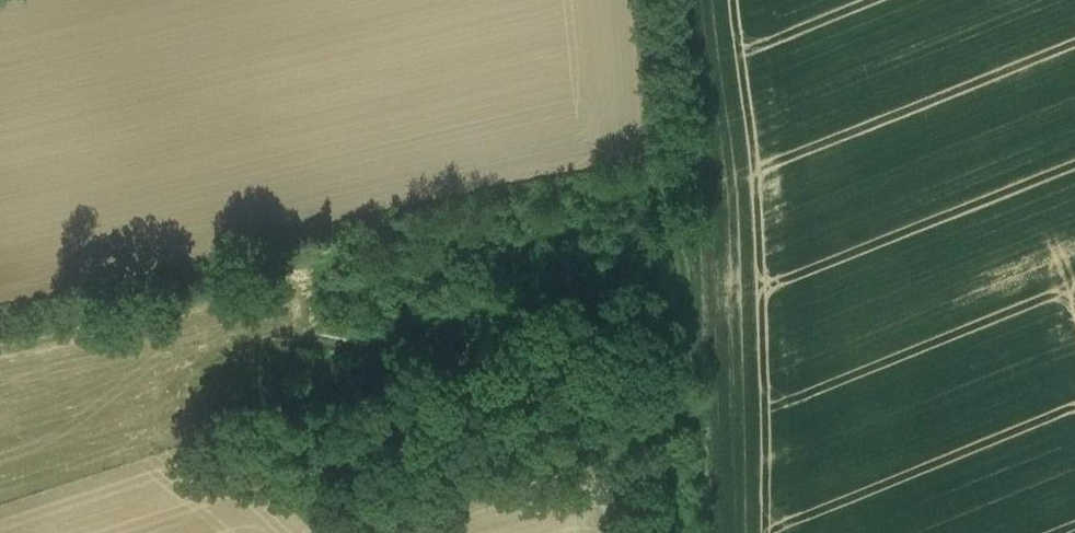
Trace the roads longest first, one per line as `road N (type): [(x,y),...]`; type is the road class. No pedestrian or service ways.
road 1 (track): [(646,0),(670,195),(668,532)]

